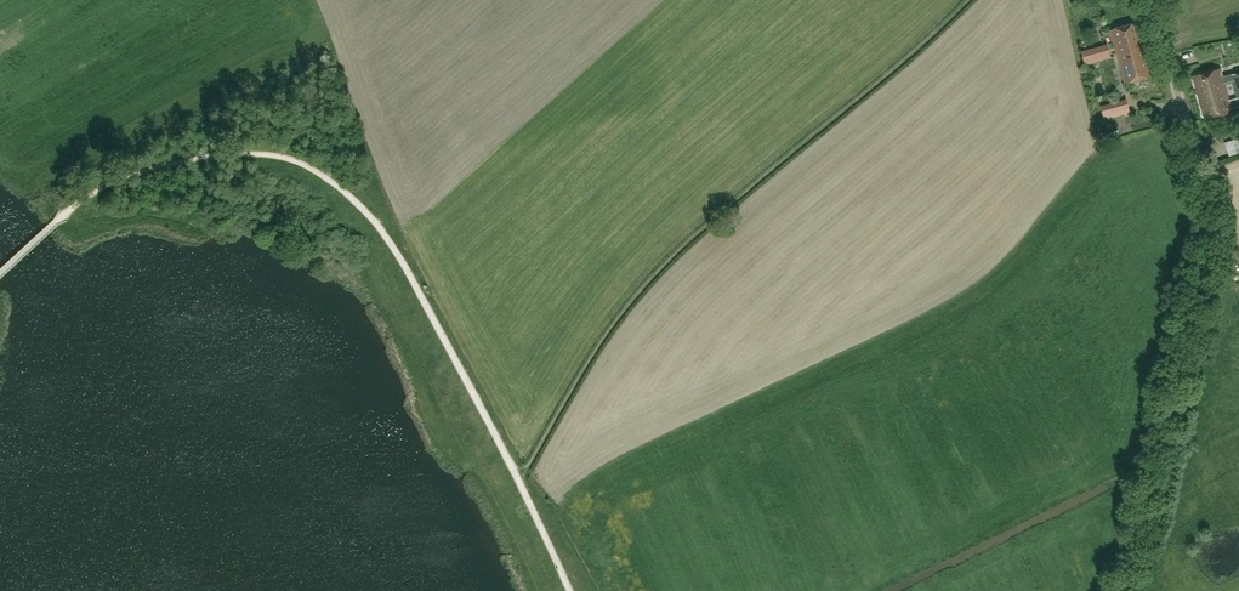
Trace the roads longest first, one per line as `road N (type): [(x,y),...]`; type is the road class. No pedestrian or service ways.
road 1 (unclassified): [(1119,590),(1195,305),(1209,210),(1207,173),(1151,0)]

